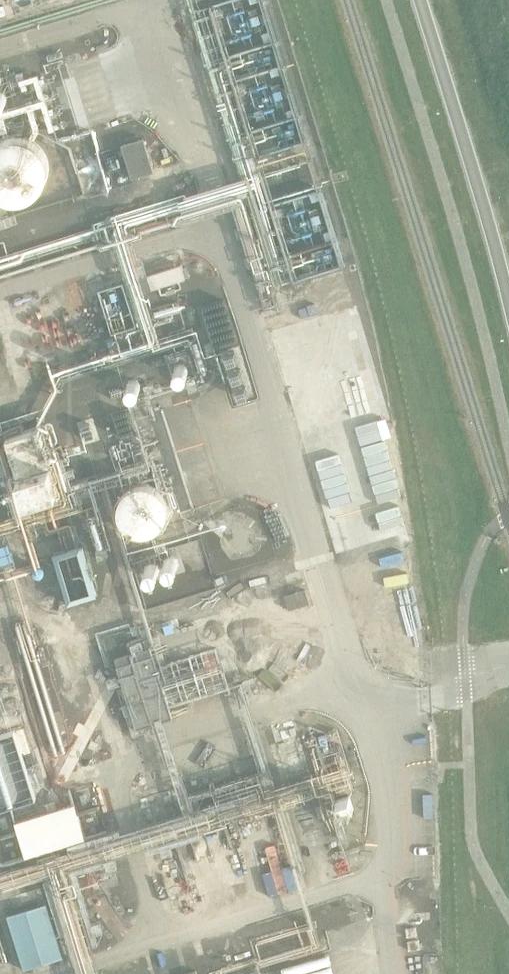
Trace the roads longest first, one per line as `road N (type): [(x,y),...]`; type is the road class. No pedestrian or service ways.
road 1 (secondary): [(420,0),(508,305)]

